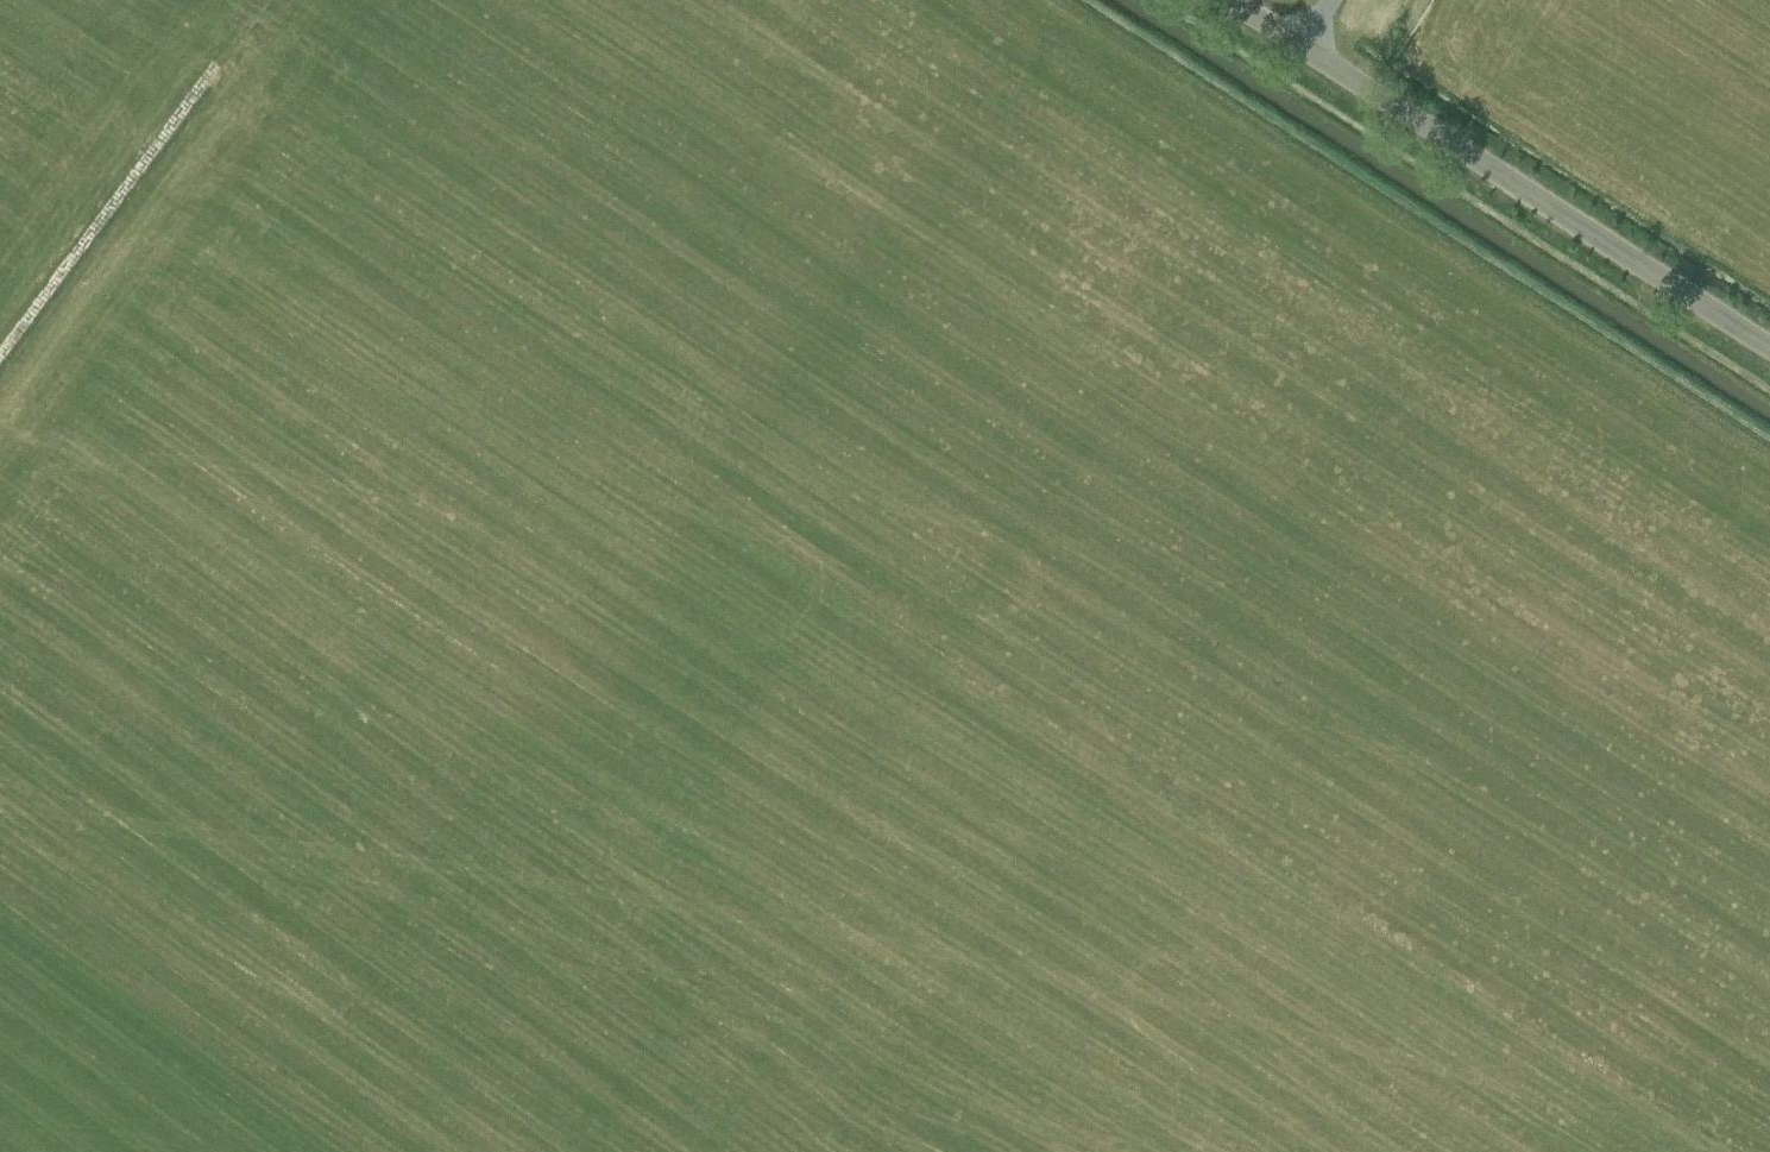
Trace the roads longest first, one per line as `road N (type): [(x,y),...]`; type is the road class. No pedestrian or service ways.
road 1 (unclassified): [(1769,311),(1298,0)]

